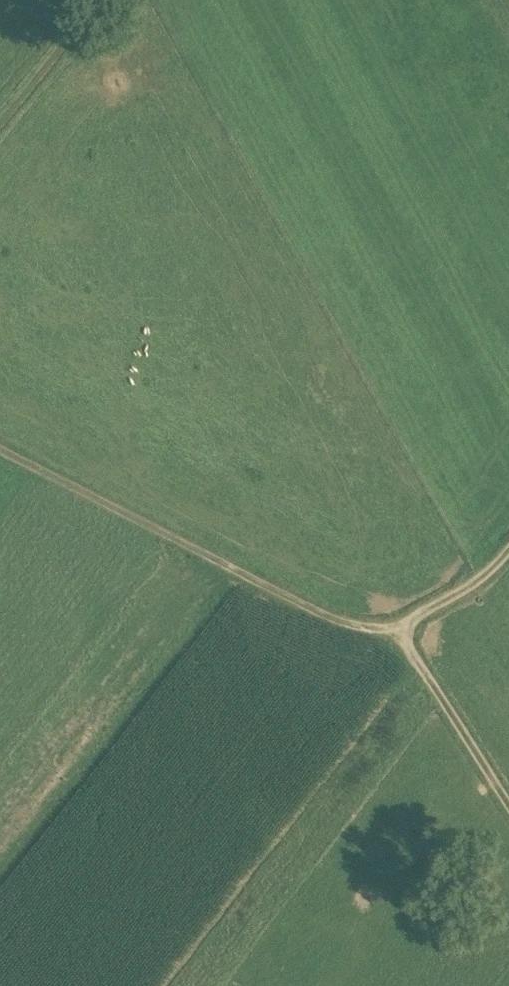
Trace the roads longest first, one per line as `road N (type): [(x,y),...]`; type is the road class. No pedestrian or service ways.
road 1 (track): [(0,445),(337,621),(400,628)]
road 2 (track): [(508,550),(479,579),(400,628),(508,796)]
road 3 (track): [(116,0),(0,141)]

